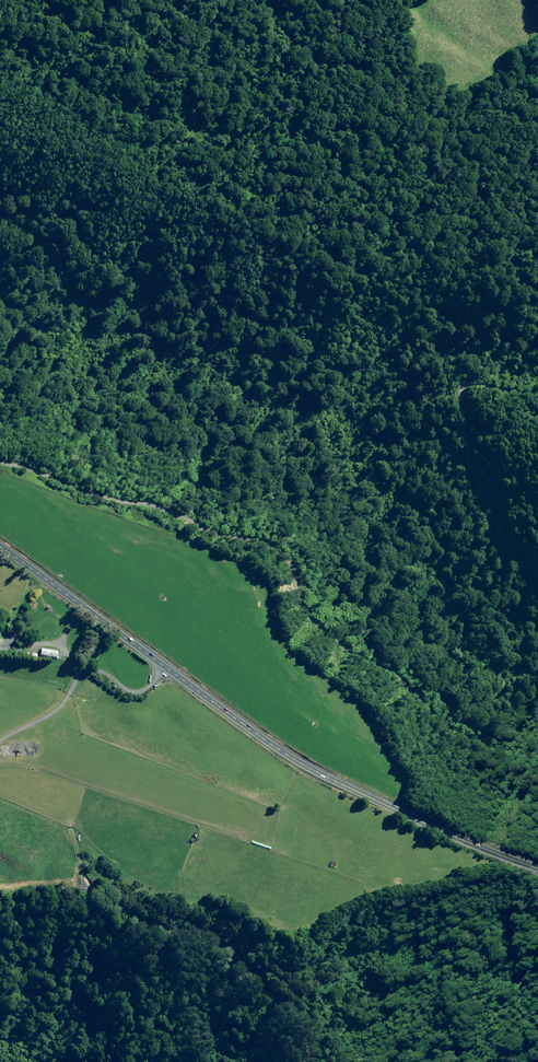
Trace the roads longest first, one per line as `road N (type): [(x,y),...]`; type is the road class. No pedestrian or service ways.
road 1 (unclassified): [(0,464),(278,551),(297,572),(319,625),(356,660),(410,685),(466,740),(537,765)]
road 2 (trunk): [(0,548),(288,757),(441,833),(537,866)]
road 3 (track): [(308,1061),(314,1005),(302,976),(270,981),(221,944),(129,918),(91,896),(80,875),(80,846),(24,802)]
road 4 (unclassified): [(537,587),(476,470),(464,394),(473,386),(537,396)]

